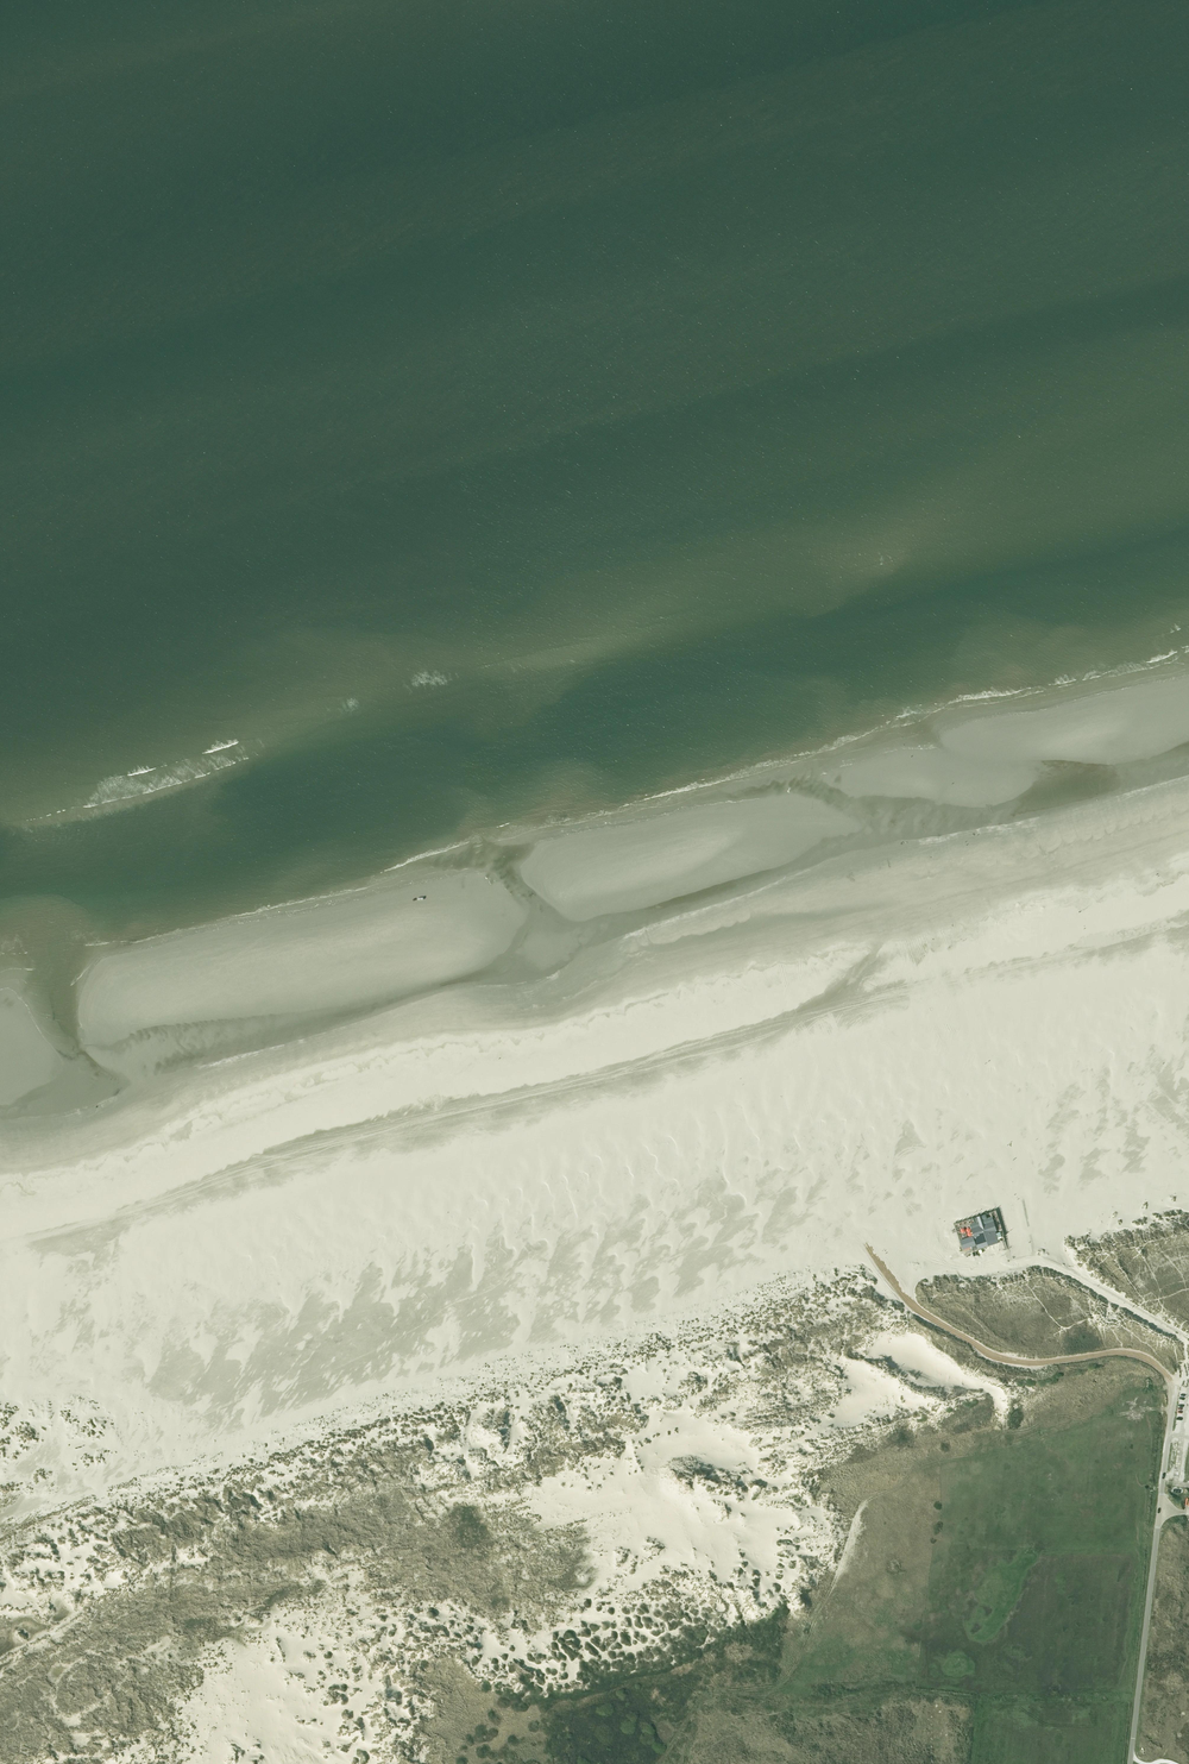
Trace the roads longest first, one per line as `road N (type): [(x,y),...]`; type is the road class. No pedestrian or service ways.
road 1 (track): [(657,1763),(708,1694),(763,1694),(784,1681),(864,1504),(929,1464),(1164,1409)]
road 2 (unclassified): [(1129,1763),(1175,1385)]
road 3 (track): [(1175,1385),(1124,1351),(1043,1361),(1001,1354),(913,1304),(899,1274)]
road 4 (track): [(692,1709),(559,1695),(531,1710),(476,1763)]
road 5 (track): [(763,1694),(786,1705),(910,1689),(975,1698)]
road 6 (track): [(1188,1338),(1034,1255)]

